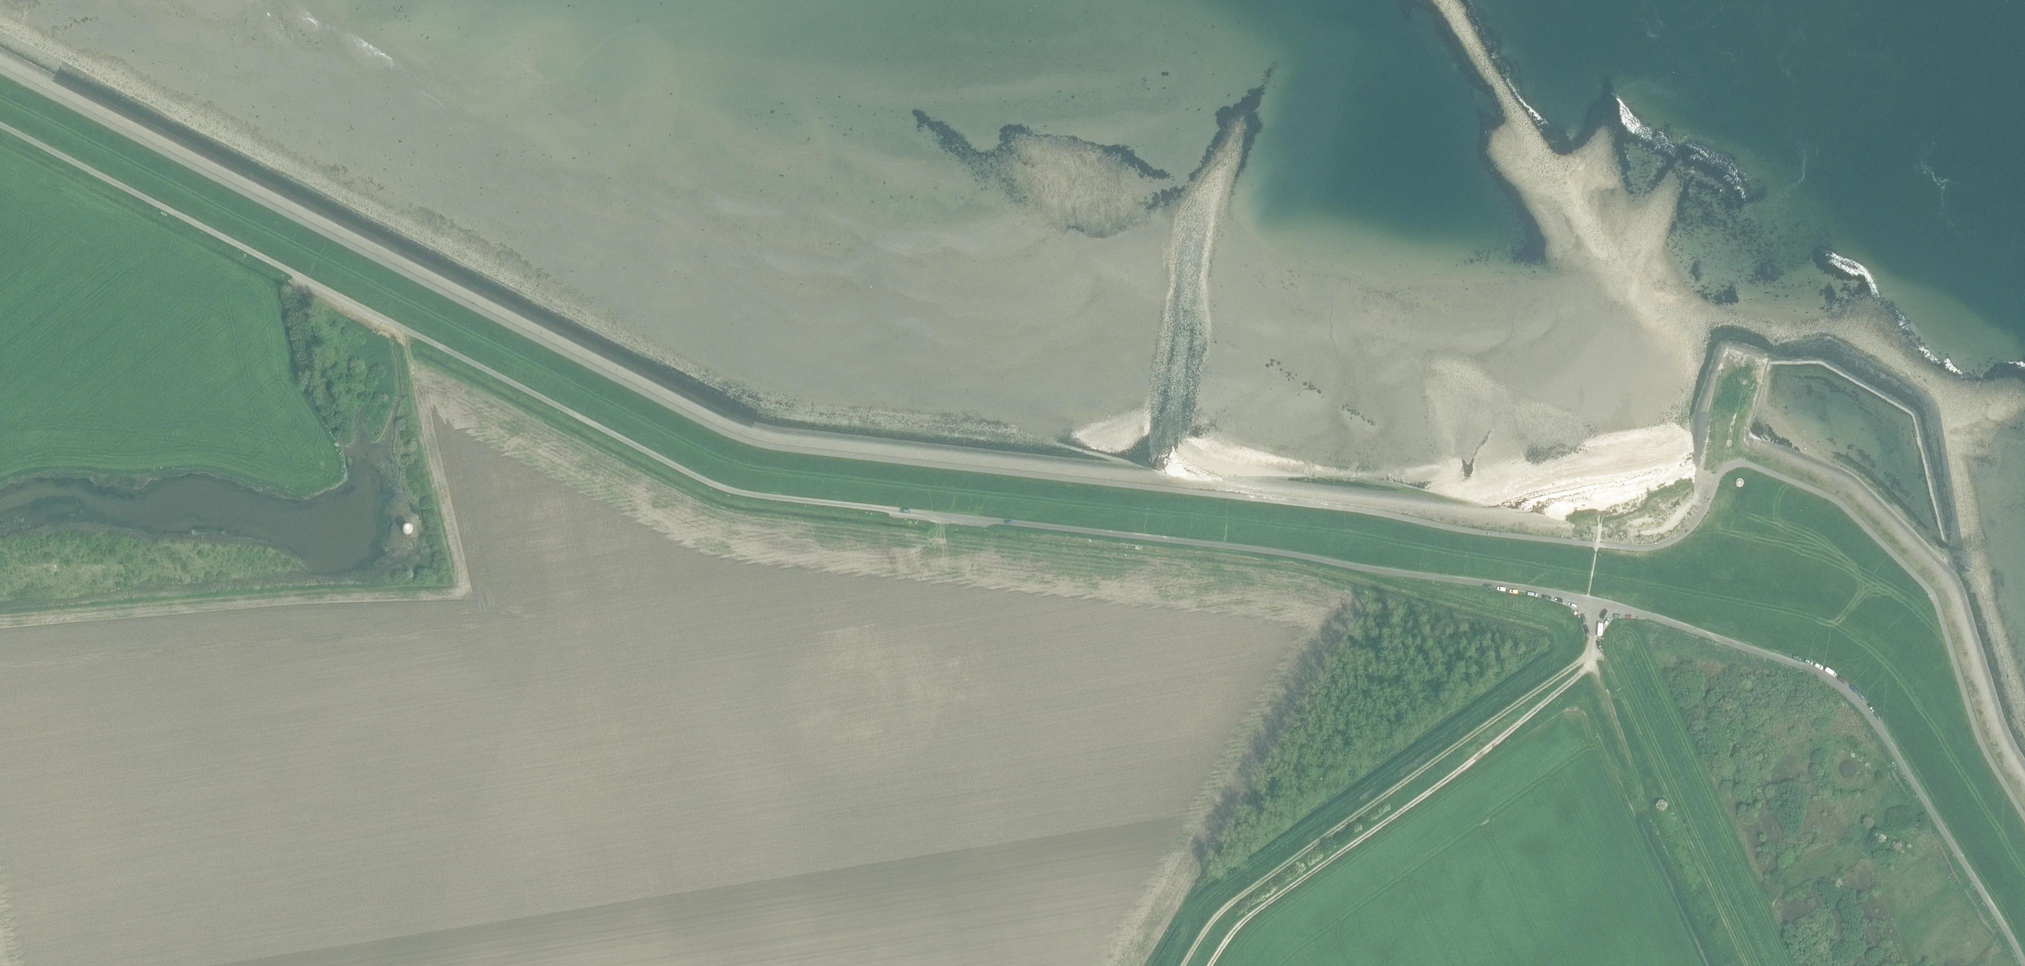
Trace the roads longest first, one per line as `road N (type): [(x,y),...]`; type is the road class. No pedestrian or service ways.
road 1 (unclassified): [(0,125),(726,489),(1273,552),(1598,602)]
road 2 (unclassified): [(2024,965),(1852,695),(1797,664),(1598,602)]
road 3 (track): [(1597,649),(1243,895),(1184,965)]
road 4 (track): [(1597,649),(1585,670),(1475,757),(1253,912),(1208,965)]
road 5 (track): [(1749,965),(1597,649)]

